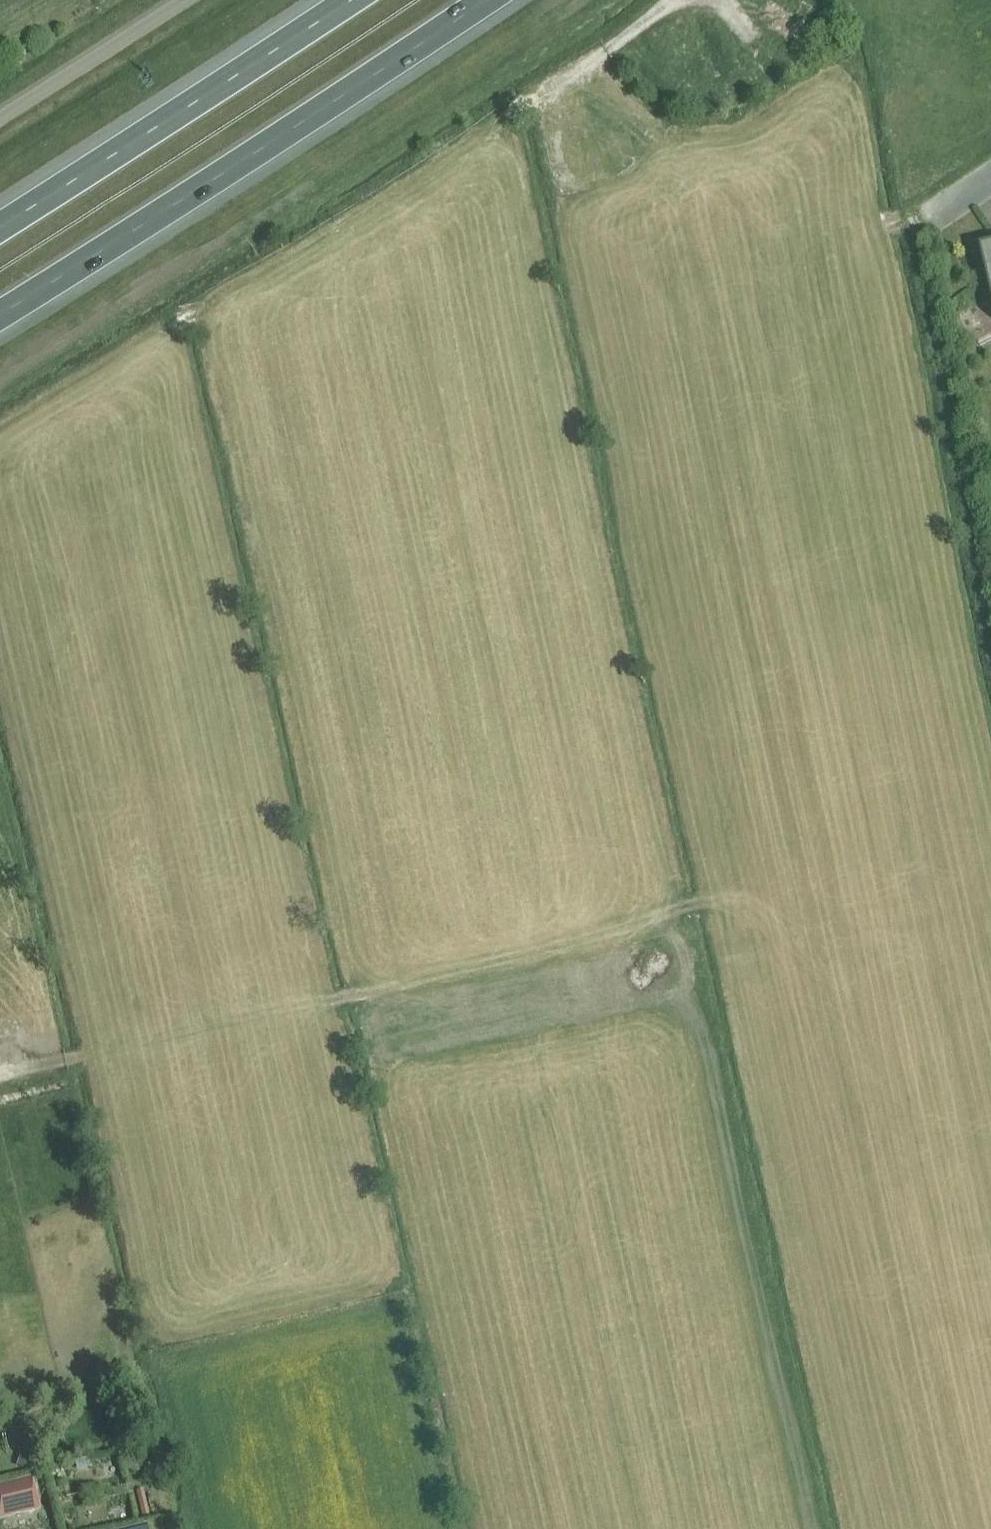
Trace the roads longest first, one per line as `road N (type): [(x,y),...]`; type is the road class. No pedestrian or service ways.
road 1 (motorway): [(0,315),(486,0)]
road 2 (motorway): [(349,0),(0,227)]
road 3 (unclassified): [(0,113),(178,0)]

